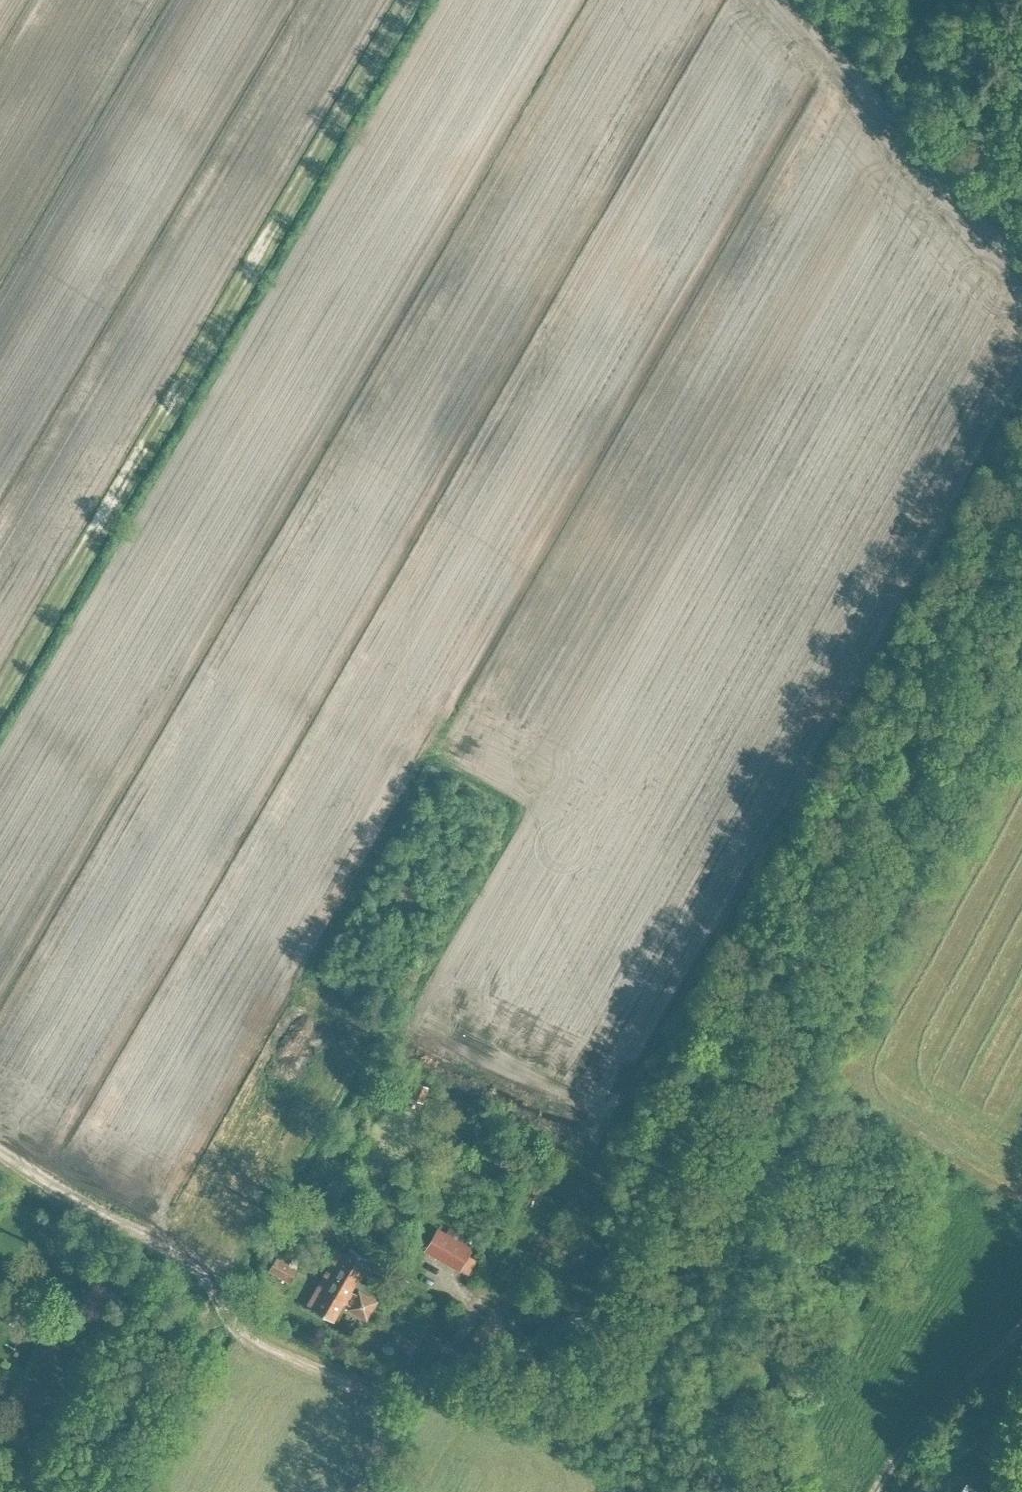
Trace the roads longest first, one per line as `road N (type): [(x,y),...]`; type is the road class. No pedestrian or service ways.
road 1 (track): [(413,1408),(248,1333),(207,1270),(0,1154)]
road 2 (track): [(368,1491),(413,1408),(507,1277)]
road 3 (track): [(860,1491),(884,1451),(1021,1317)]

